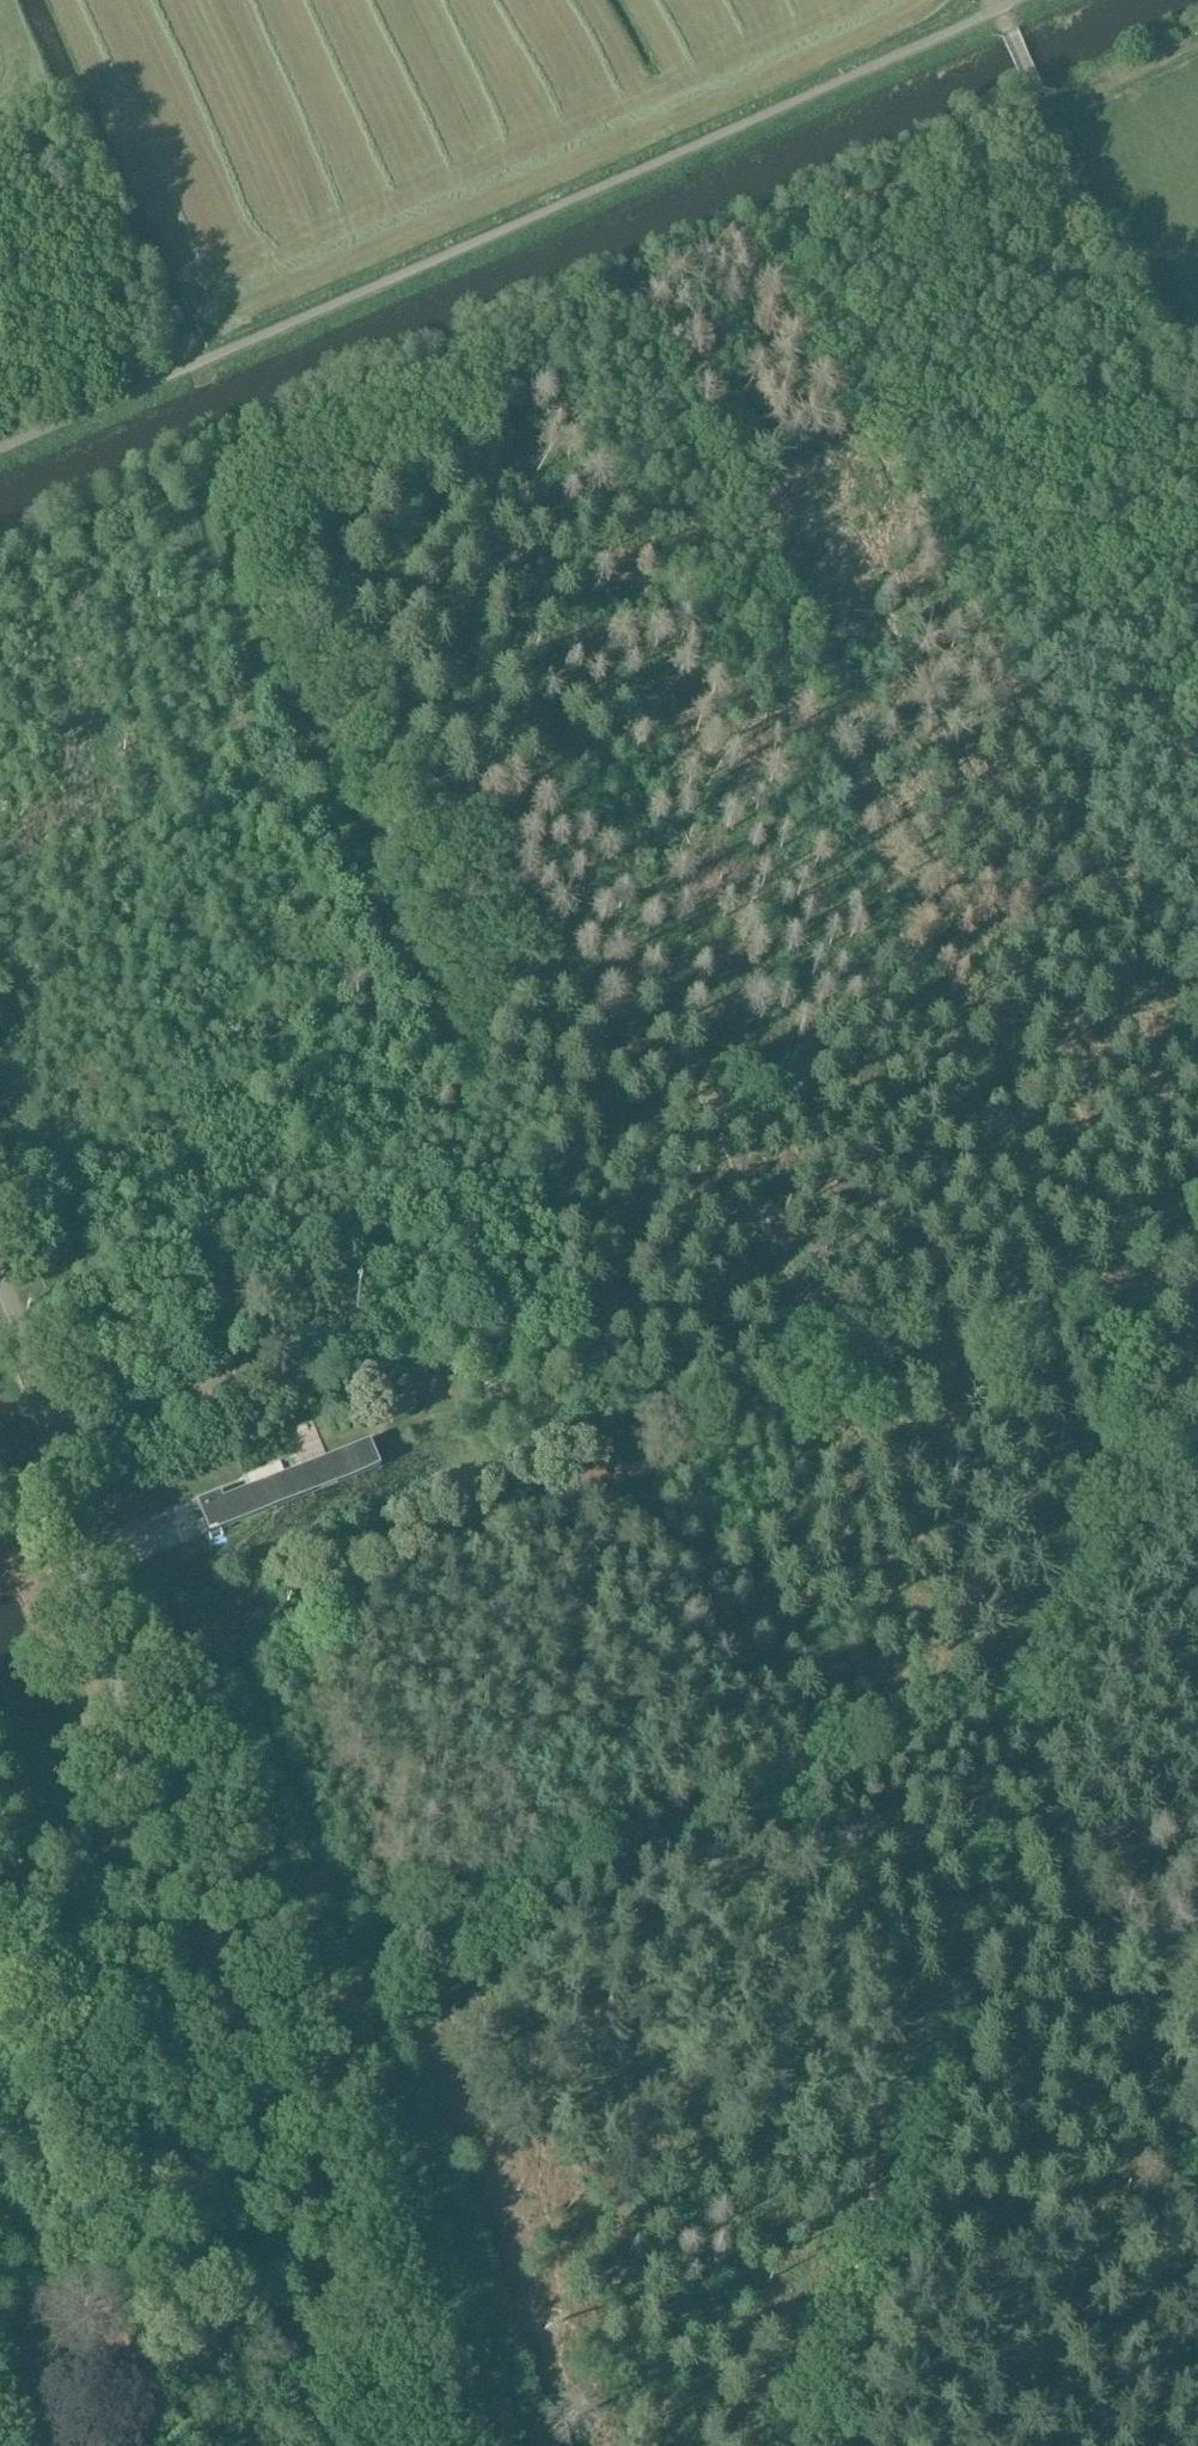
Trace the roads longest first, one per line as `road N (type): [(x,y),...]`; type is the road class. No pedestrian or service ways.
road 1 (track): [(1197,387),(1046,114)]
road 2 (track): [(1197,44),(1046,114)]
road 3 (track): [(994,0),(1046,114)]

